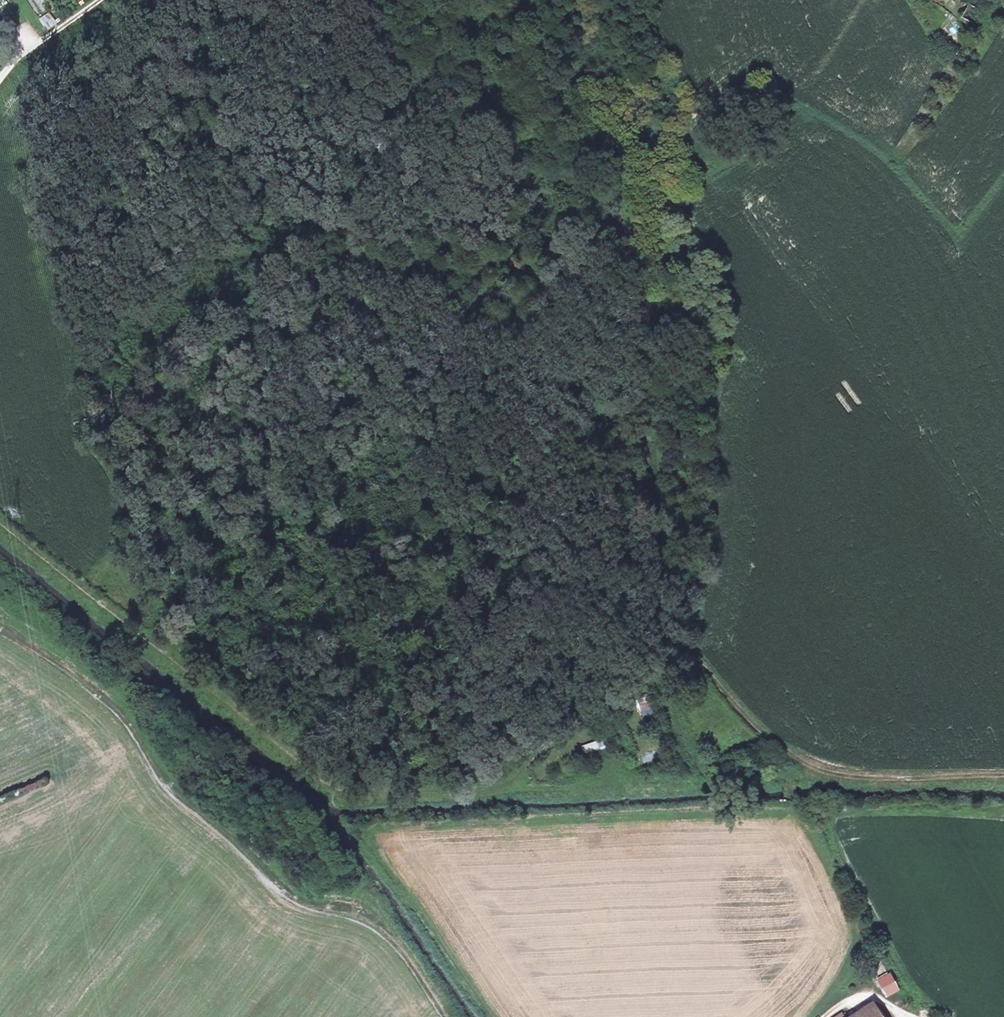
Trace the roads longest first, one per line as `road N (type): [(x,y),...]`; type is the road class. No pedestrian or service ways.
road 1 (track): [(0,520),(346,793),(498,787),(653,661),(676,658),(697,665),(769,739),(893,777),(1003,773)]
road 2 (track): [(0,624),(110,699),(155,773),(297,901),(360,900),(444,1016)]
road 3 (track): [(100,0),(0,79)]

